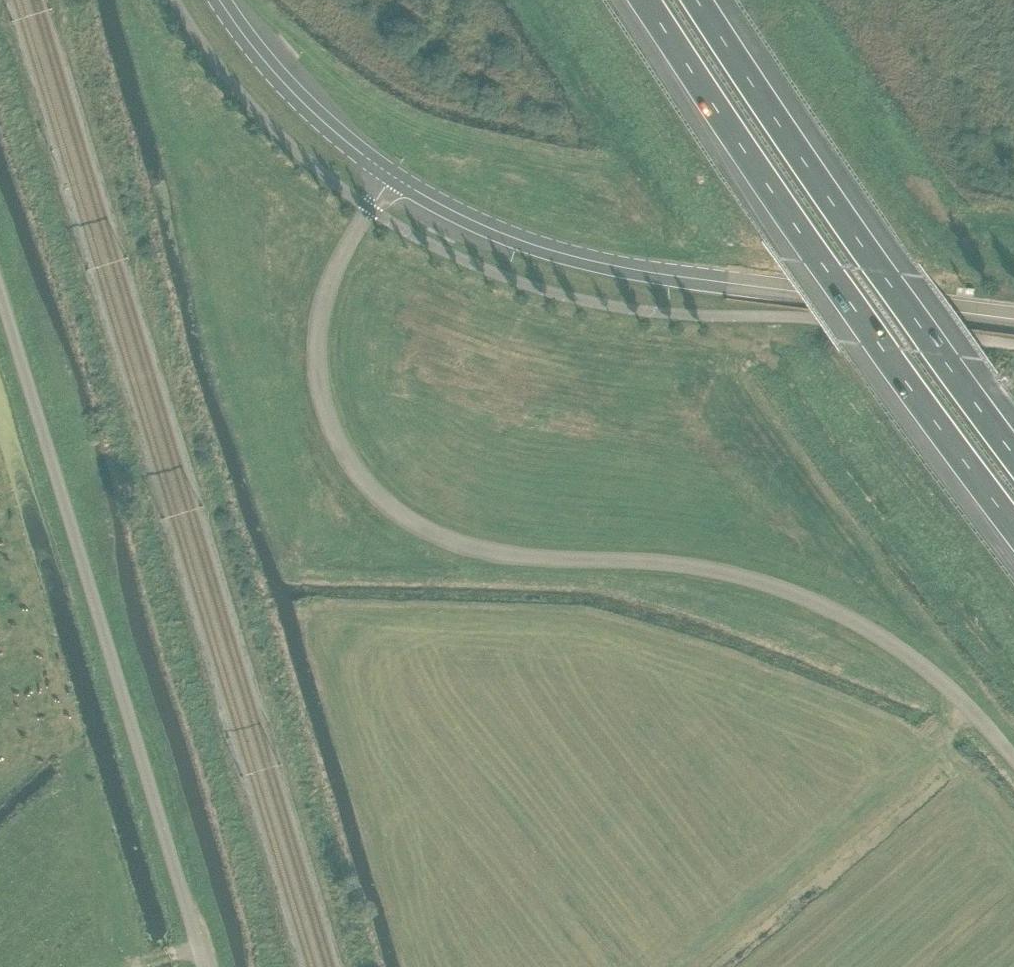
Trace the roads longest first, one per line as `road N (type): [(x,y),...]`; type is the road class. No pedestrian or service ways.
road 1 (unclassified): [(1013,768),(947,690),(827,612),(725,579),(470,553),(391,514),(344,457),(317,368),(346,250),(392,176)]
road 2 (unclassified): [(204,966),(0,292)]
road 3 (tertiary): [(1013,319),(690,280),(572,256),(457,214),(392,176)]
road 4 (motorway): [(647,0),(821,263),(1013,523)]
road 5 (motorway): [(1013,449),(693,0)]
road 6 (tertiary): [(392,176),(290,97),(213,0)]

